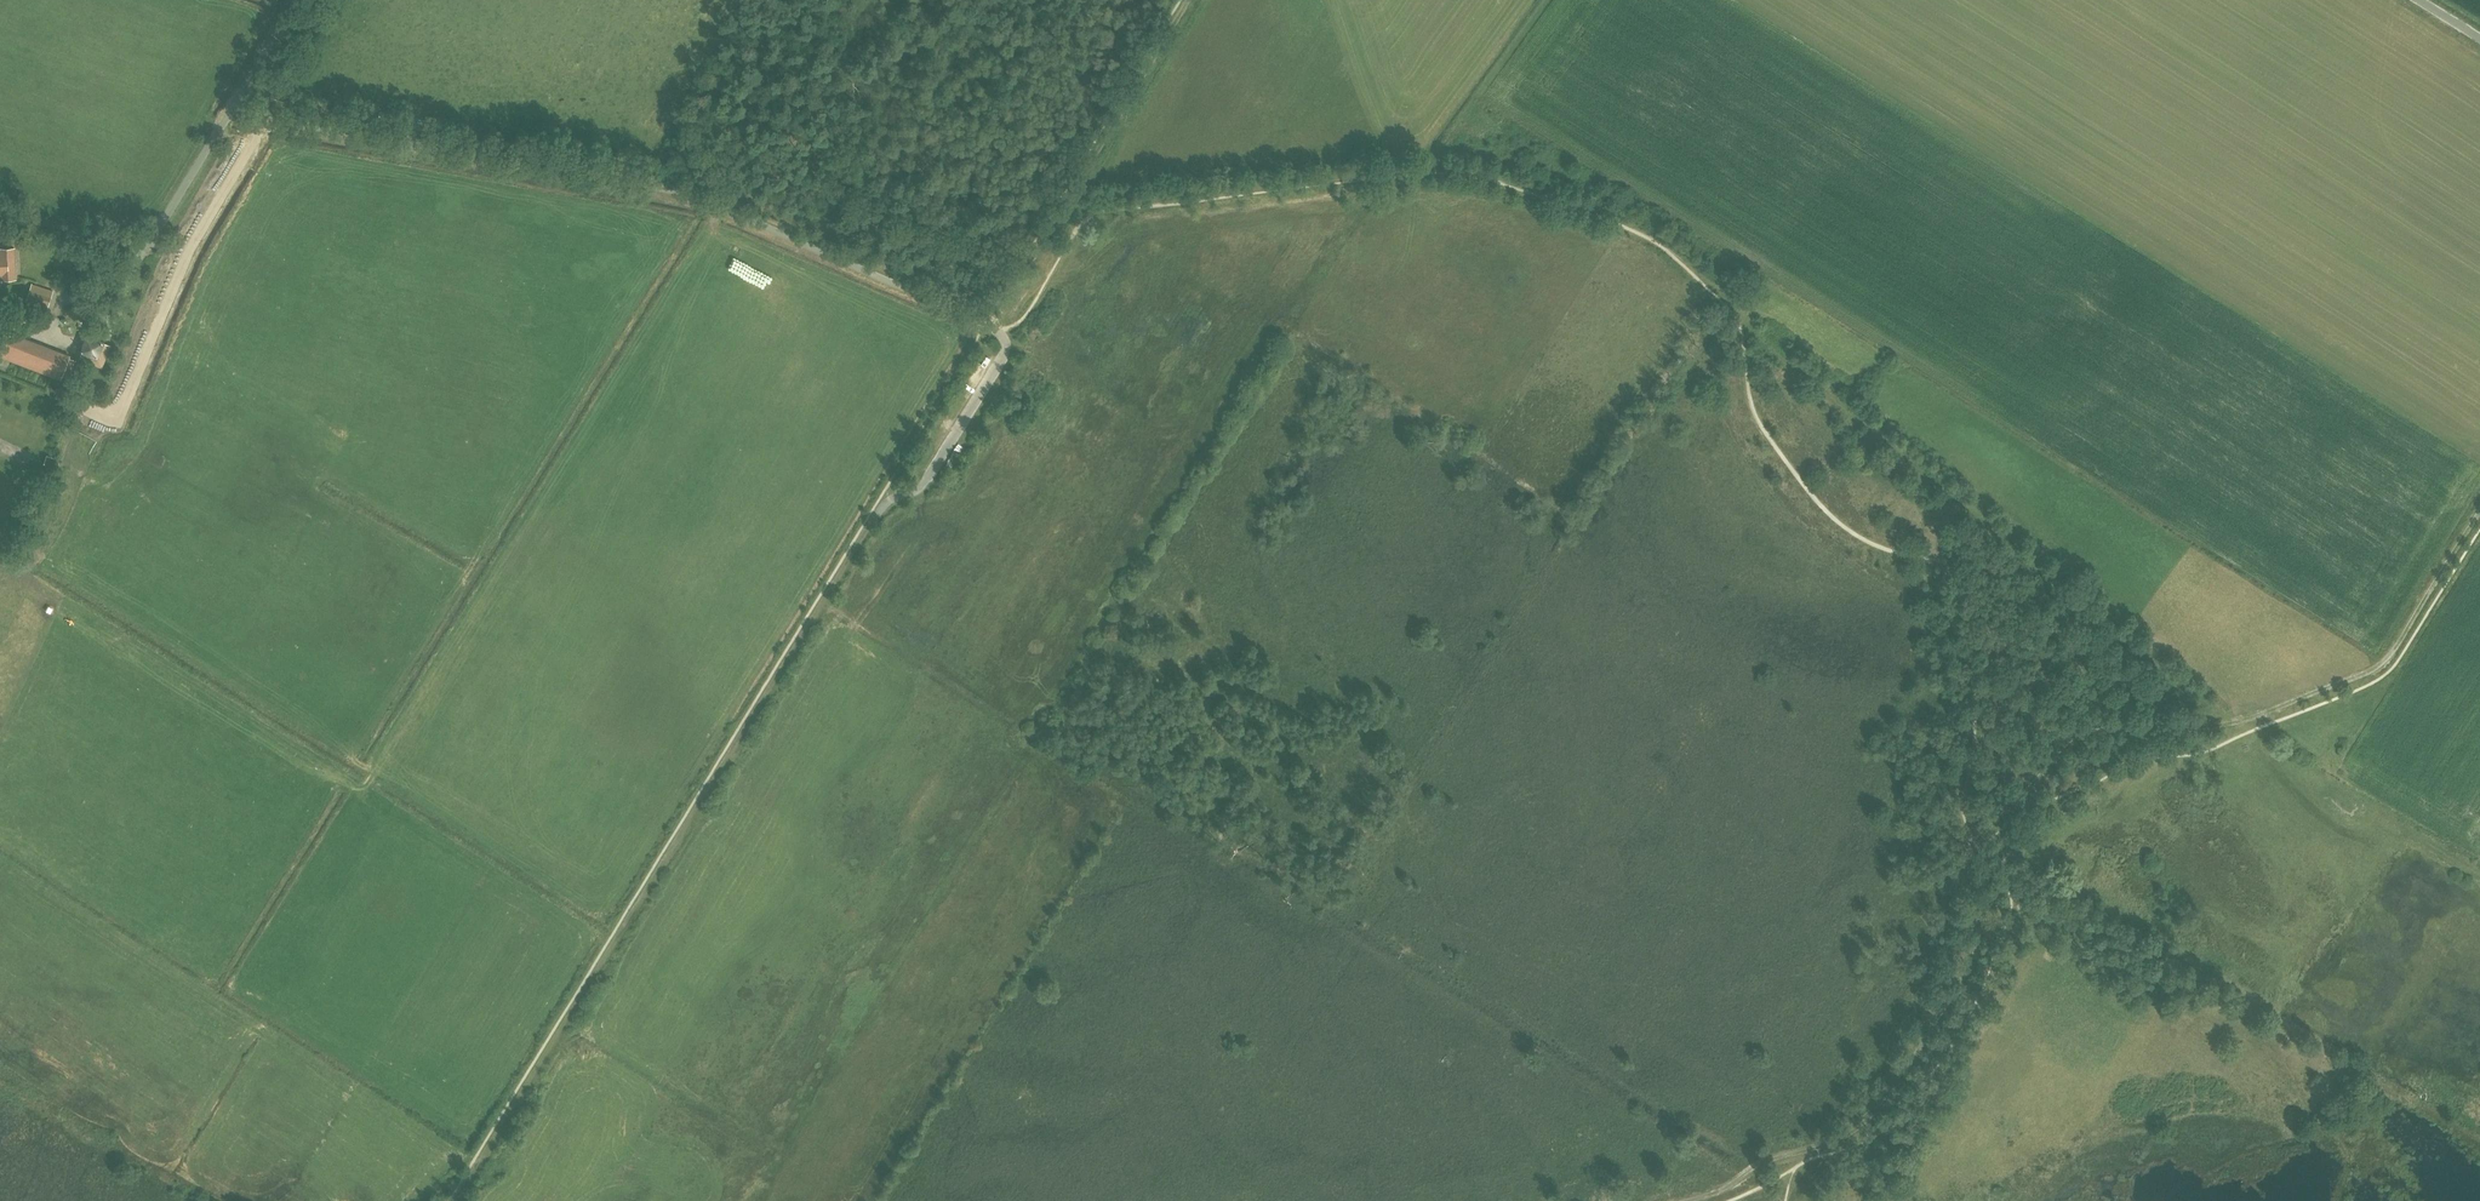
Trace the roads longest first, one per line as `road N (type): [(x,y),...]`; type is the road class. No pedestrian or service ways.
road 1 (track): [(1060,213),(1450,168),(1612,213),(1696,266),(1800,367),(2245,737)]
road 2 (track): [(2479,515),(2380,668),(2235,723),(2112,722),(2081,732),(1973,838),(1965,876),(1979,908),(1980,940),(1971,974),(1938,1009),(1883,1103),(1854,1130),(1685,1200)]
road 3 (unclassified): [(873,522),(927,478),(1003,356),(1005,340),(990,324),(682,197),(231,112)]
road 4 (track): [(874,508),(459,1200)]
road 5 (track): [(1189,0),(1060,213)]
road 6 (unclassified): [(156,233),(139,244),(0,210)]
road 7 (unclassified): [(156,233),(231,112)]
road 8 (track): [(990,324),(1060,213)]
road 9 (unclassified): [(231,112),(298,0)]

